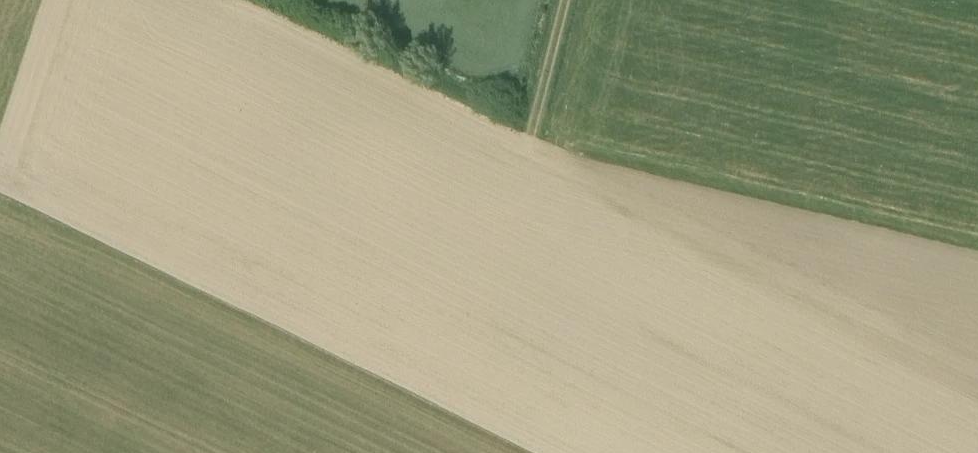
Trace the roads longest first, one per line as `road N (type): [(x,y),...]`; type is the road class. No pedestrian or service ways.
road 1 (track): [(530,133),(565,0)]

